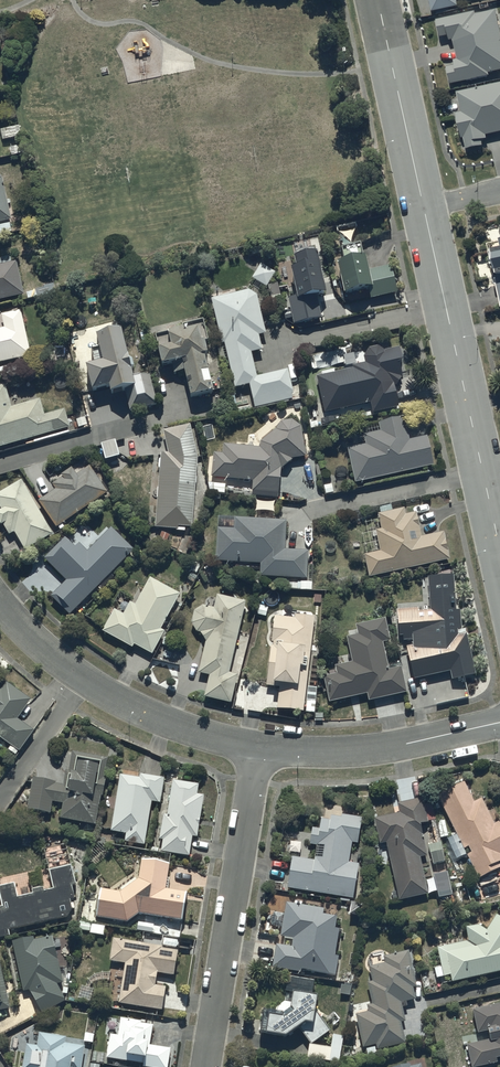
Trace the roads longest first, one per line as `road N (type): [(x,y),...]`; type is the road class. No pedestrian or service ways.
road 1 (residential): [(496,534),(424,209)]
road 2 (residential): [(257,747),(208,1066)]
road 3 (residential): [(257,747),(174,725),(82,680),(0,602)]
road 4 (residential): [(499,722),(406,744),(314,752),(257,747)]
road 5 (residential): [(424,209),(378,0)]

